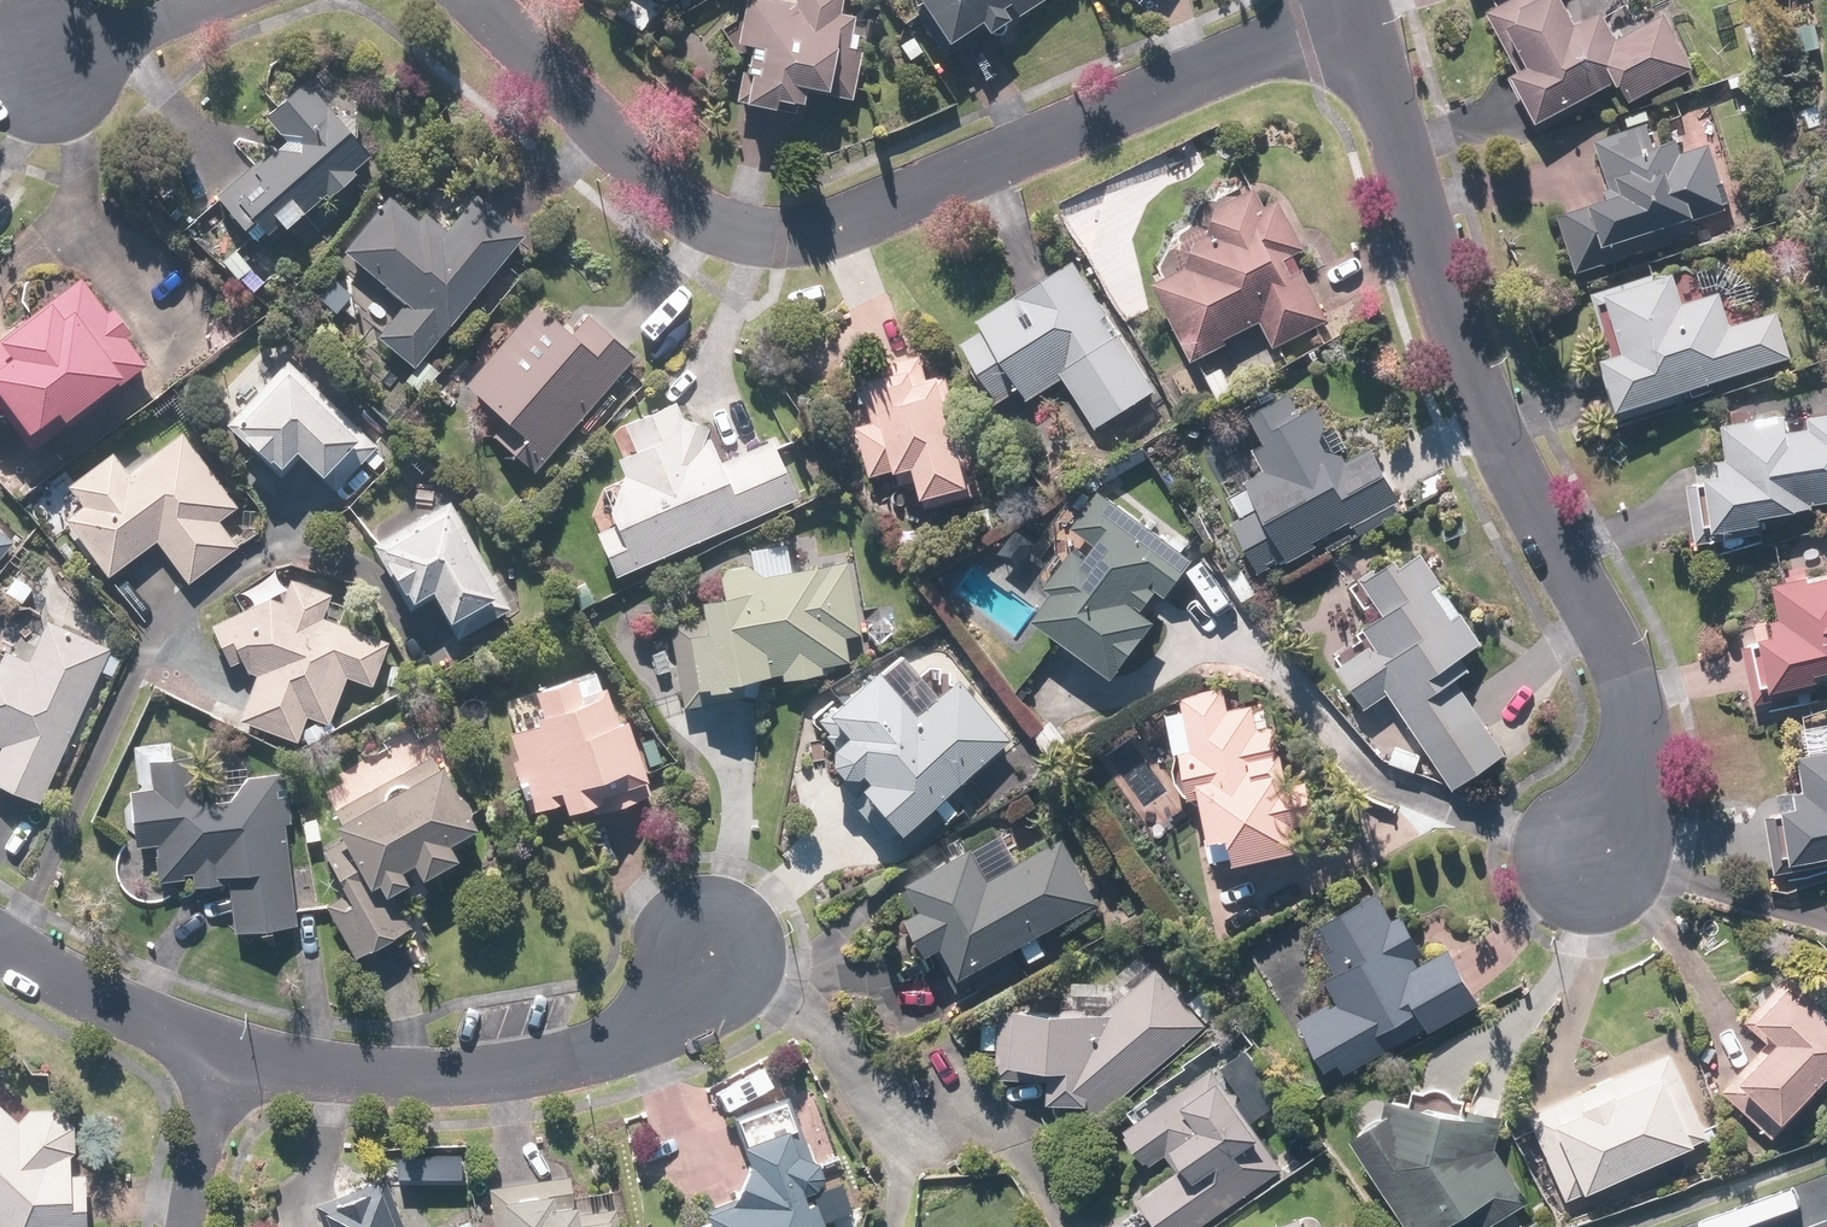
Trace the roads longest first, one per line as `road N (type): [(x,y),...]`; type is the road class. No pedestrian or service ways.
road 1 (residential): [(1345,10),(826,231),(741,228),(671,195),(482,0)]
road 2 (residential): [(1345,10),(1496,446),(1612,663),(1629,719),(1622,794),(1591,858)]
road 3 (residential): [(219,1062),(331,1077),(460,1075),(566,1063),(668,1012),(720,948)]
road 4 (residential): [(0,941),(219,1062)]
road 5 (residential): [(233,0),(44,63)]
road 6 (residential): [(219,1062),(188,1226)]

